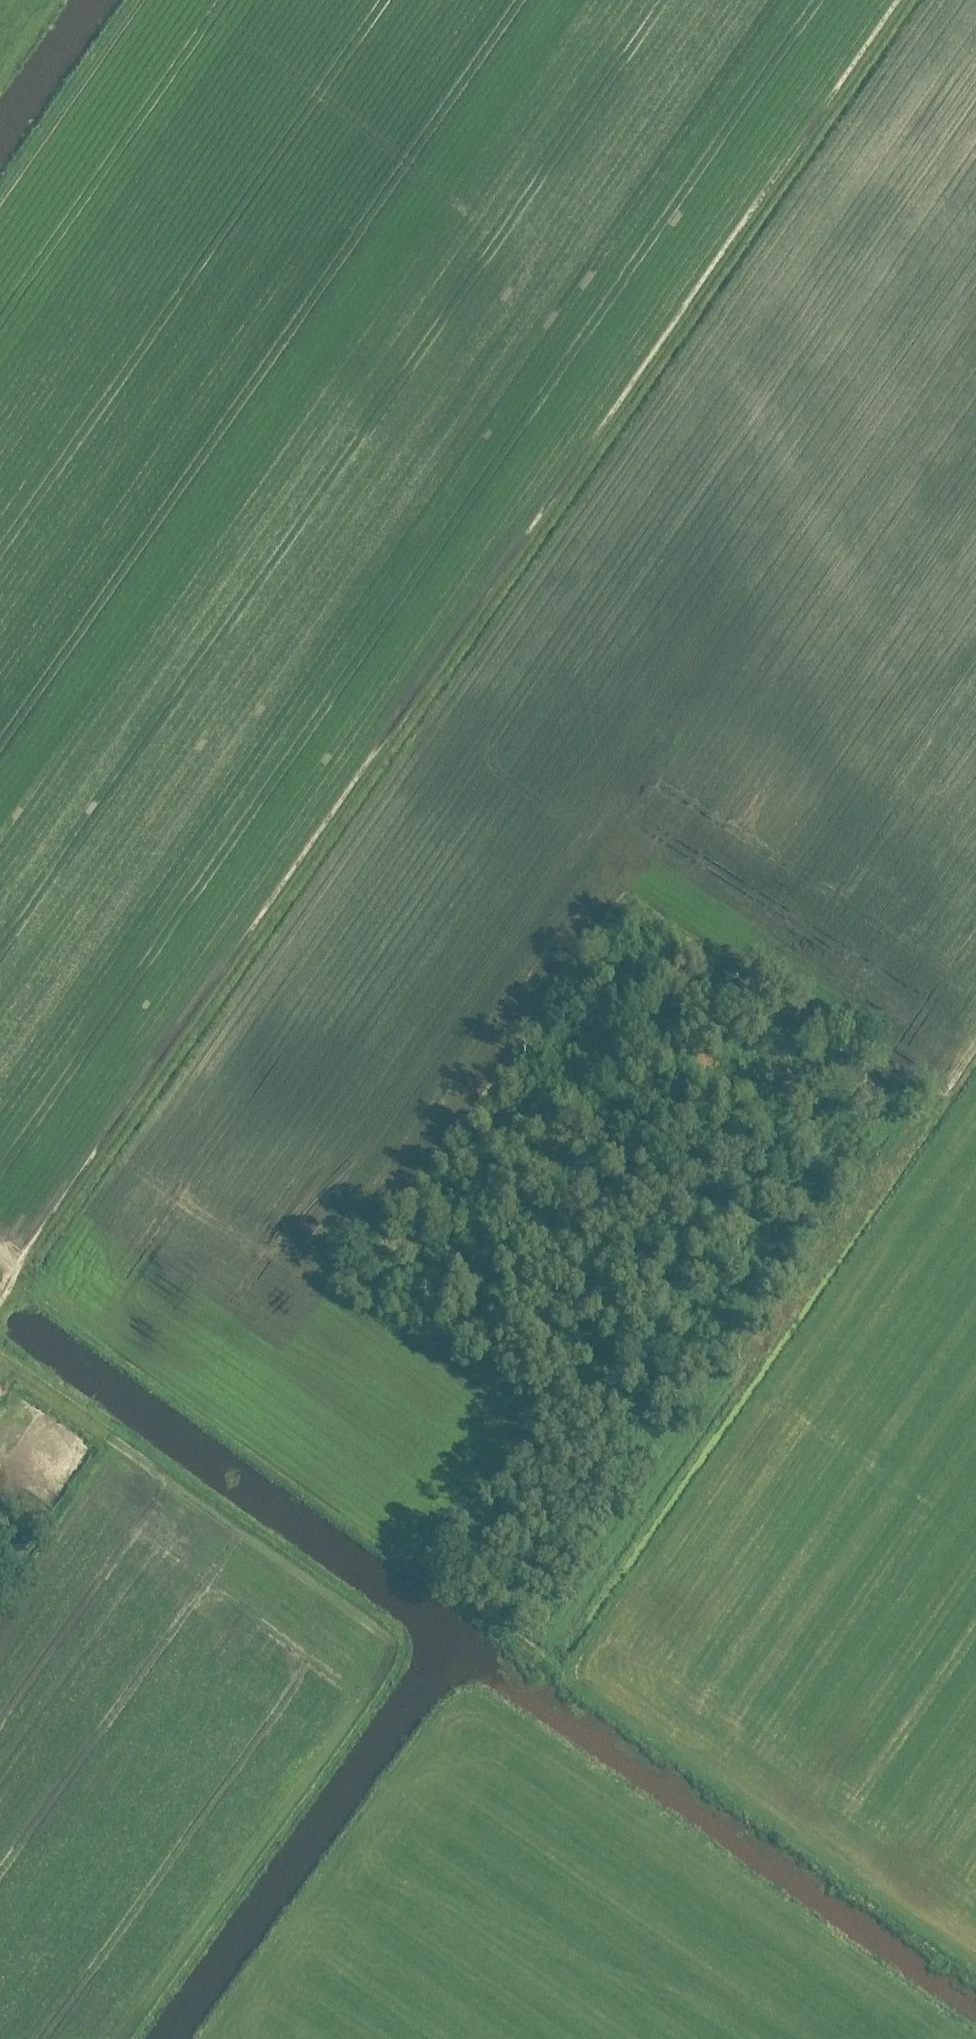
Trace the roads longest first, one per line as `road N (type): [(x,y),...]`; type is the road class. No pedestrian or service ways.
road 1 (track): [(21,1270),(908,0)]

